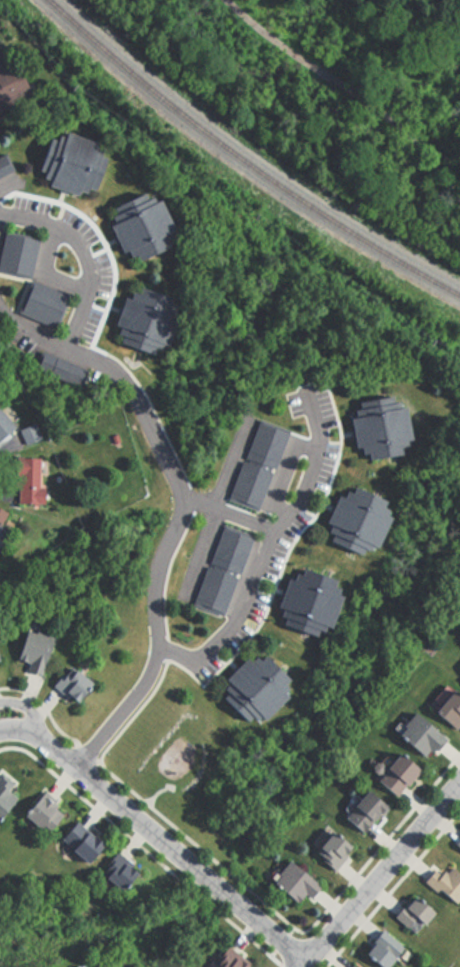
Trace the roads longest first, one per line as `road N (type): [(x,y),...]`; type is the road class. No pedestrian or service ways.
road 1 (residential): [(74,769),(148,682),(157,651),(156,575),(182,500),(127,389),(65,350),(88,268),(70,236),(0,214)]
road 2 (residential): [(303,960),(32,736)]
road 3 (residential): [(157,651),(201,657),(219,639),(271,532),(182,500)]
road 4 (residential): [(298,966),(459,782)]
road 5 (residential): [(271,532),(297,505),(313,461),(318,435),(303,391)]

